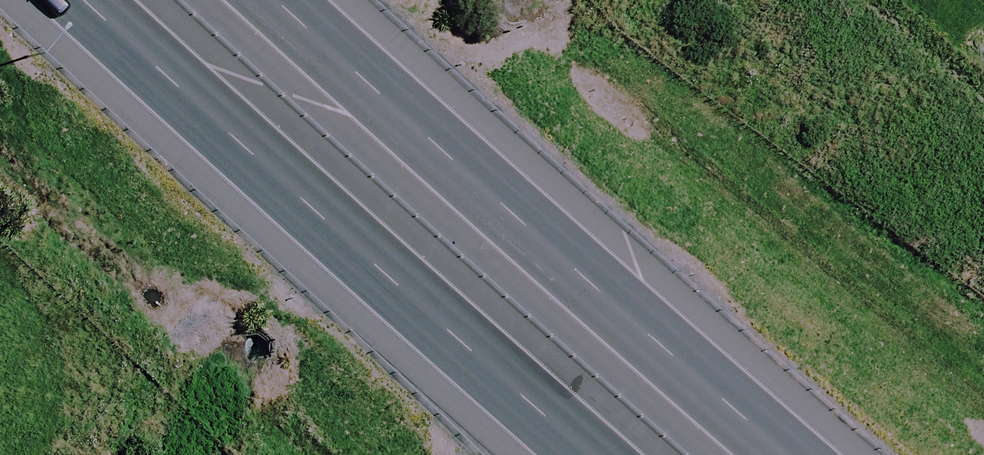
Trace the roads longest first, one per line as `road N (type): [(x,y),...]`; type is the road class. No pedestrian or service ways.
road 1 (motorway): [(270,0),(778,454)]
road 2 (motorway): [(586,454),(81,0)]

